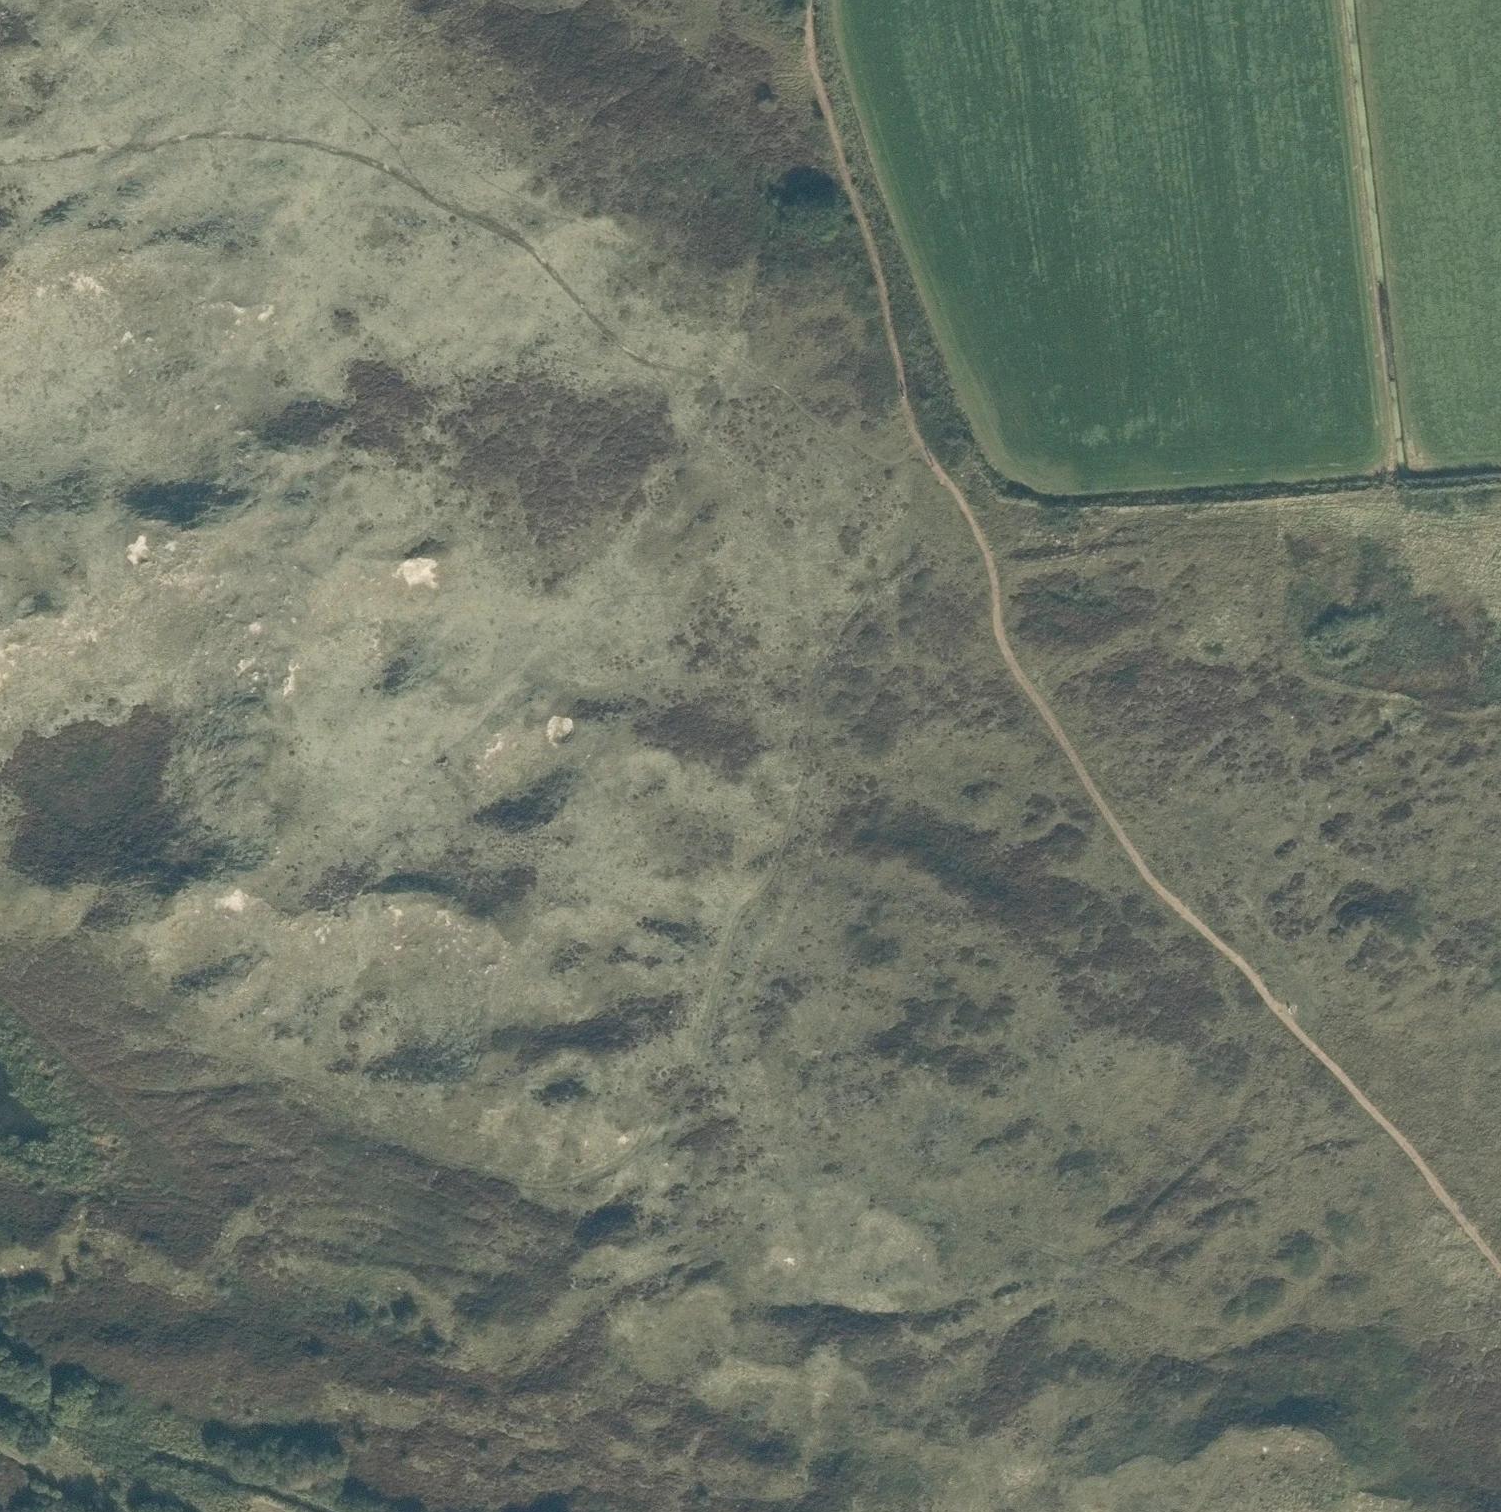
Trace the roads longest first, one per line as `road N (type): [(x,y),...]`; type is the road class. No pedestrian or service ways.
road 1 (track): [(0,1449),(103,1511)]

